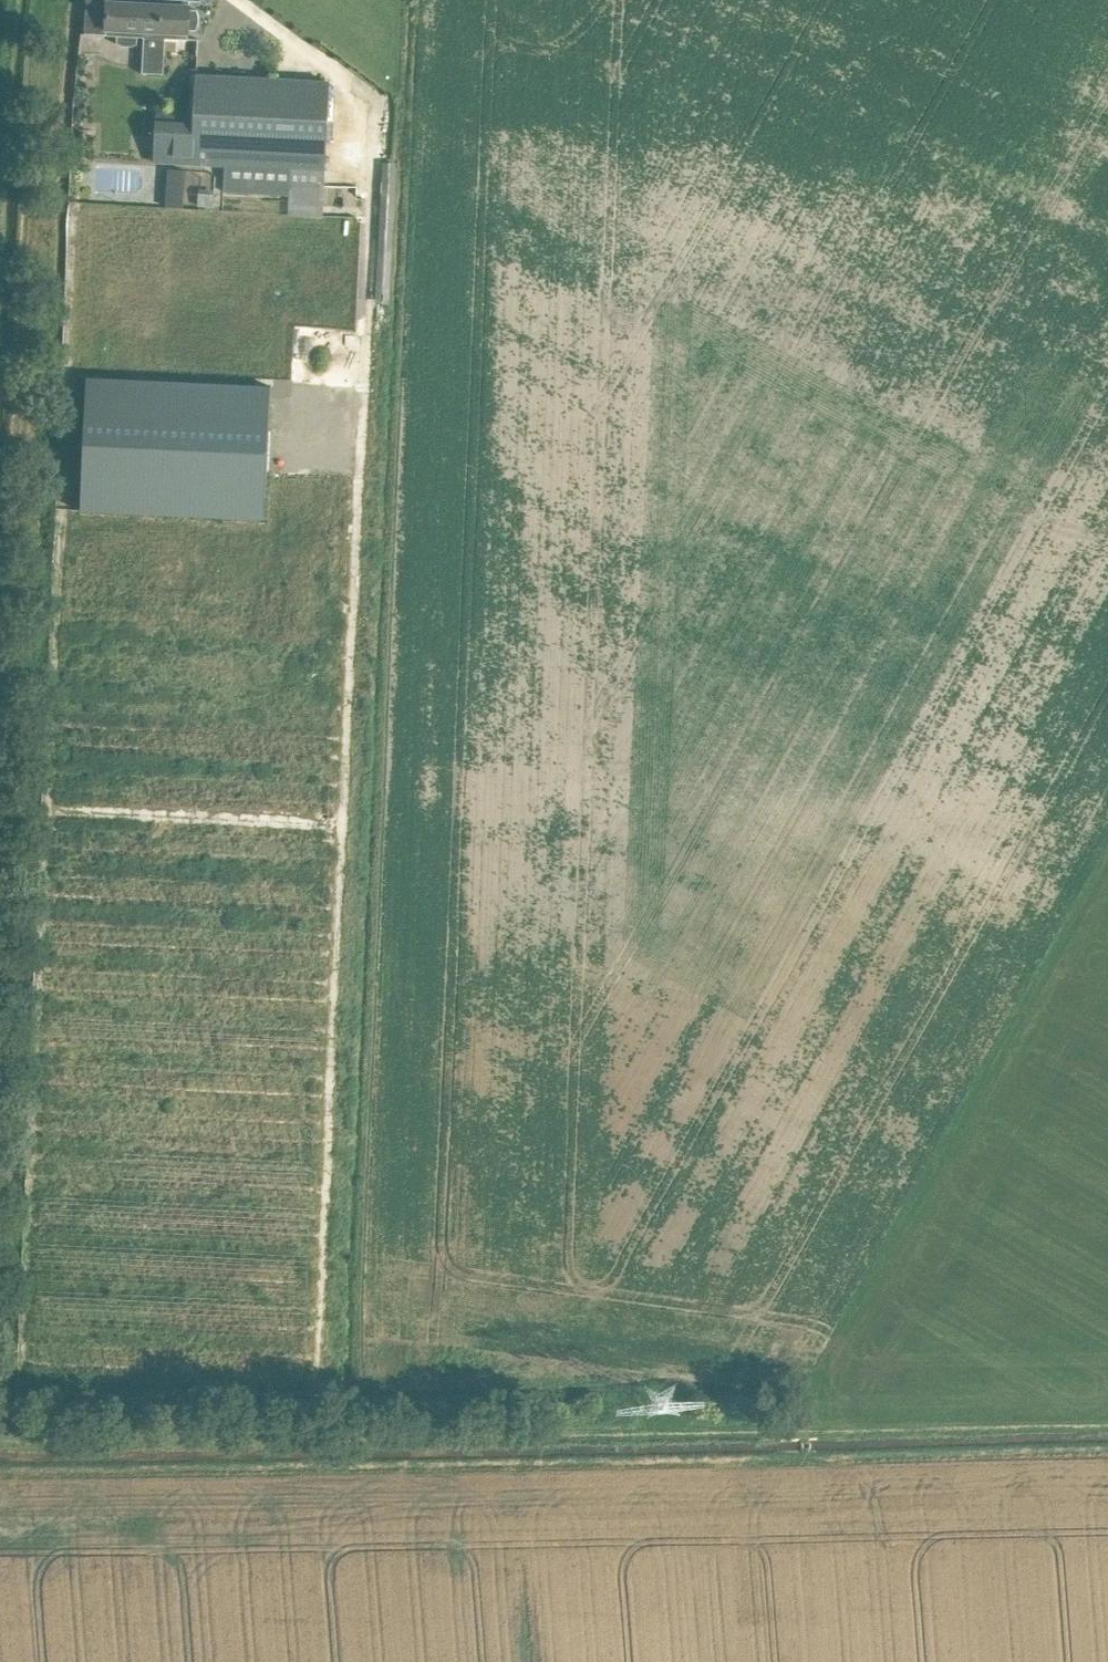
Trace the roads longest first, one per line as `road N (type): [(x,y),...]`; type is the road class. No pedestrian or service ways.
road 1 (track): [(0,1005),(54,0)]
road 2 (track): [(795,1431),(0,1440)]

